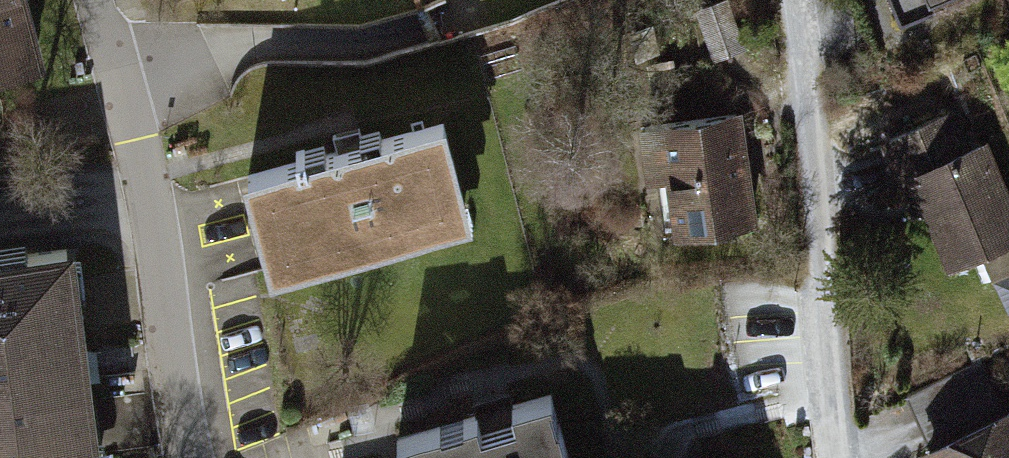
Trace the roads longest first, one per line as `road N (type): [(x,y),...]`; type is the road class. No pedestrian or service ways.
road 1 (track): [(838,457),(797,0)]

